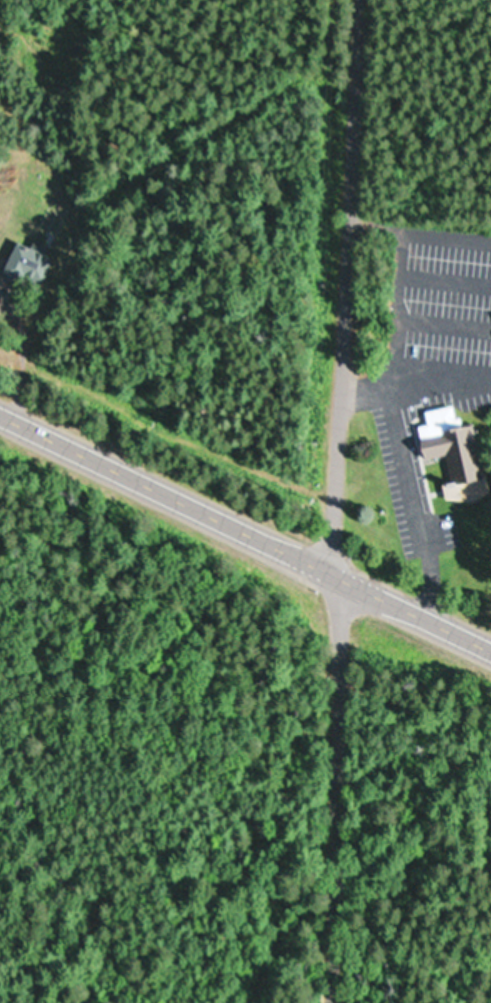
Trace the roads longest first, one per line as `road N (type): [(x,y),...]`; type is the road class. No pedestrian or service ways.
road 1 (residential): [(334,569),(358,0)]
road 2 (trunk): [(490,645),(0,410)]
road 3 (residential): [(328,1002),(339,648),(334,569)]

